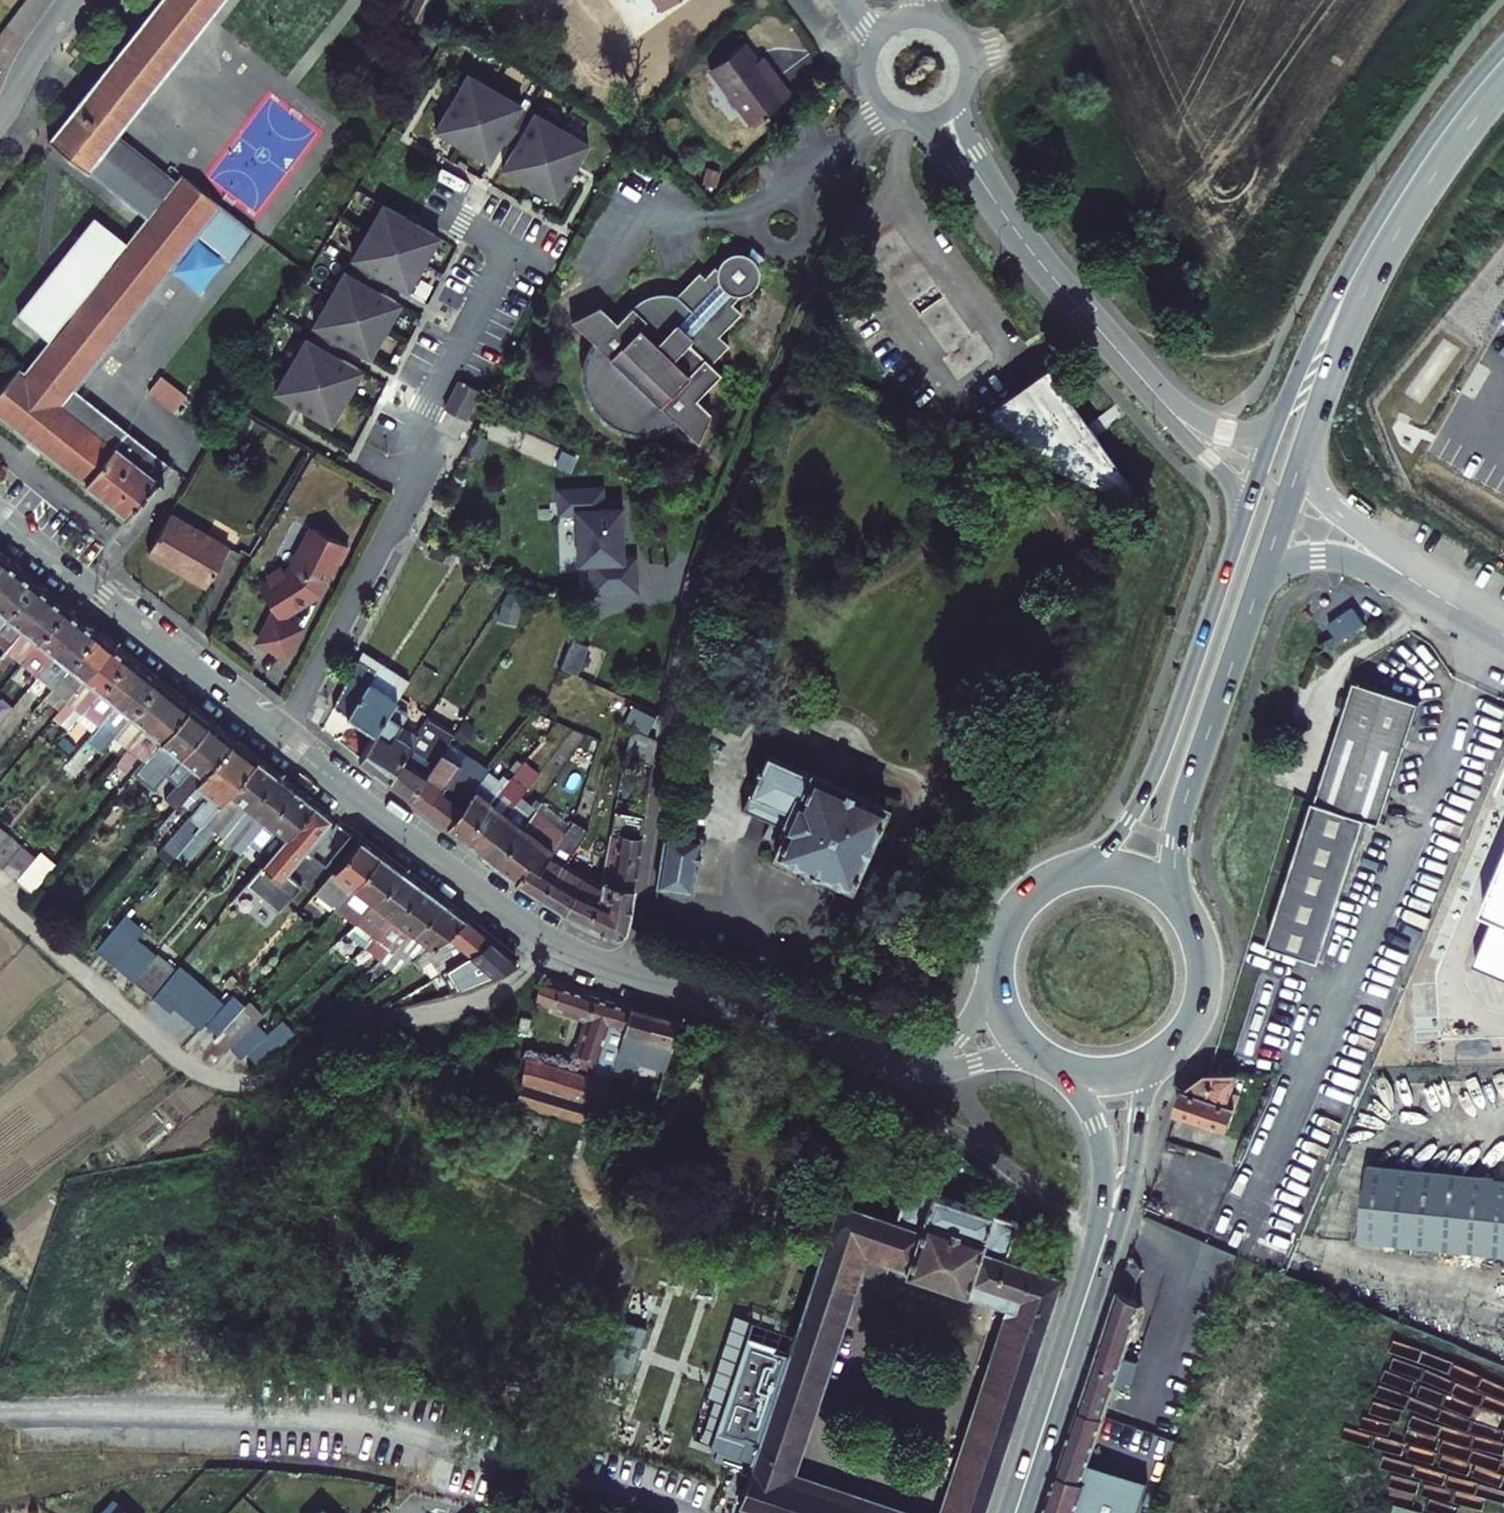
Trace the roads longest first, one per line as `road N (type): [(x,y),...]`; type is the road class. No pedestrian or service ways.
road 1 (primary): [(1186,909),(1178,869),(1183,809),(1346,335),(1402,225),(1503,82)]
road 2 (residential): [(860,1054),(550,943),(284,741)]
road 3 (track): [(0,897),(205,1077),(242,1084),(281,1081),(387,1047),(500,993),(550,943)]
road 4 (track): [(872,116),(816,281),(728,487),(676,683)]
road 5 (residential): [(284,741),(405,501),(427,411),(512,250)]
road 6 (primary): [(1503,44),(1369,233),(1317,328),(1274,432)]
road 7 (primary): [(1241,530),(1149,781),(1124,828),(1073,868)]
road 8 (residential): [(284,741),(0,514)]
road 9 (residential): [(1151,390),(987,191)]
road 10 (primary): [(1092,1280),(1015,1512)]
road 11 (primary): [(1092,1280),(1125,1207),(1148,1088),(1170,1052)]
road 12 (primary): [(1051,1067),(1083,1098),(1102,1147),(1105,1191),(1092,1280)]
road 13 (residential): [(993,960),(972,1019),(952,1041),(921,1055),(860,1054)]
road 14 (residential): [(860,1054),(919,1072),(1037,1058)]
road 15 (residential): [(1151,390),(1232,485),(1241,530)]
road 16 (primary): [(1170,1052),(1198,1014),(1206,984),(1205,952),(1186,909)]
road 17 (residential): [(0,117),(70,0)]
road 18 (residential): [(1274,432),(1210,427),(1151,390)]
road 19 (residential): [(791,197),(775,198),(759,213),(764,244),(794,251),(813,227)]
road 20 (residential): [(883,105),(791,197)]
road 21 (primary): [(1073,868),(1019,902),(993,960)]
road 22 (primary): [(1186,909),(1136,871),(1073,868)]
road 23 (primary): [(1051,1067),(1113,1078),(1170,1052)]

